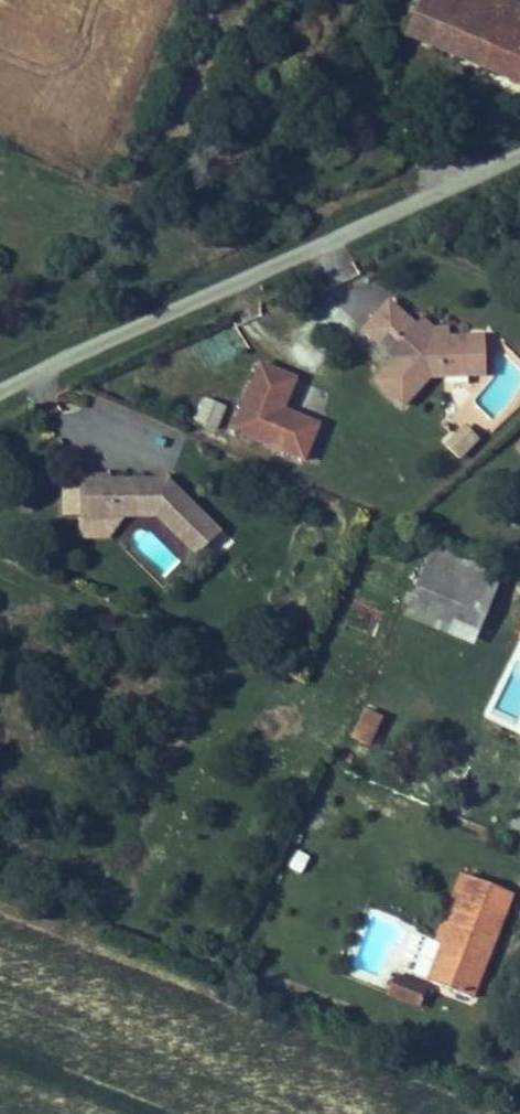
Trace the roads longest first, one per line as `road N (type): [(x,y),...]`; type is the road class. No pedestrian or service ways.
road 1 (unclassified): [(0,385),(519,145)]

